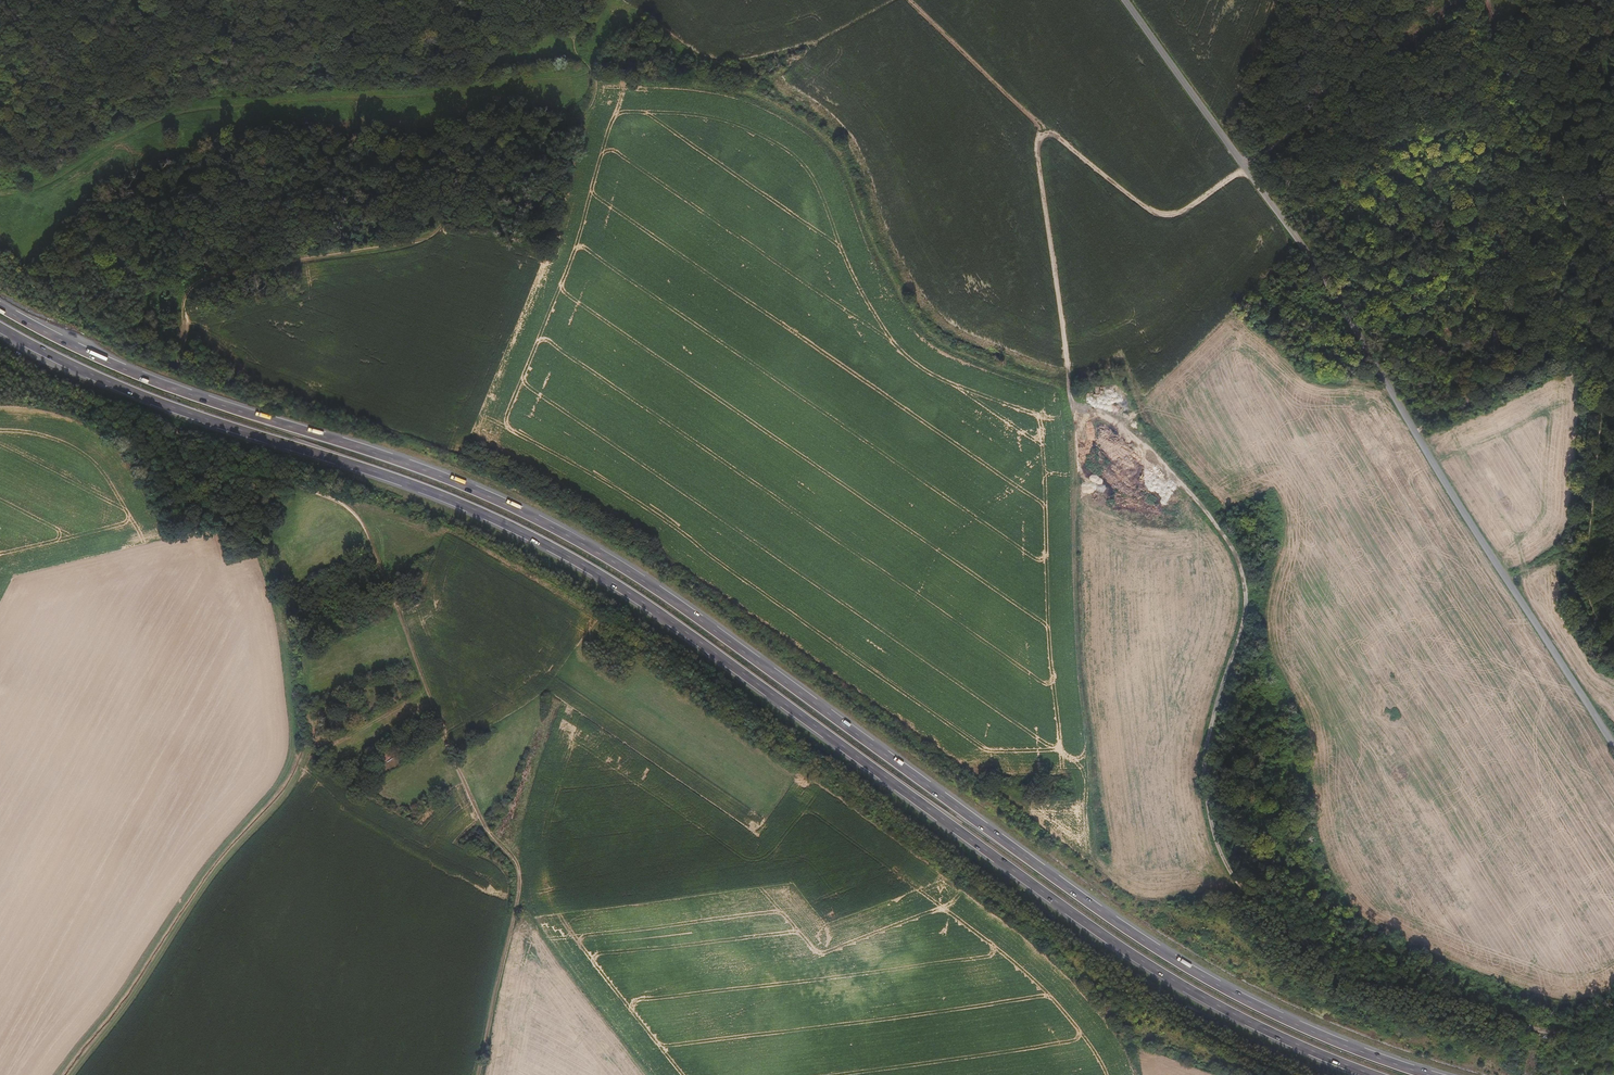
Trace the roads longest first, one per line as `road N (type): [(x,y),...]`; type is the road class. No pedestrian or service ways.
road 1 (trunk): [(1429,1074),(1274,1015),(1164,954),(626,568),(566,535),(382,455),(153,383),(0,308)]
road 2 (trunk): [(0,330),(111,388),(438,495),(570,555),(1181,986),(1377,1074)]
road 3 (track): [(591,71),(593,90),(577,121),(427,239),(207,279),(192,287),(182,315),(175,417),(188,465),(209,478),(259,476),(300,487),(358,518),(468,797),(513,862),(515,913),(477,1074)]
road 4 (track): [(1613,1010),(1565,1032),(1384,987),(1321,956),(1248,890),(1217,845),(1204,793),(1204,755),(1246,605),(1237,558),(1149,441),(1071,402)]
road 5 (unclassified): [(1127,0),(1316,267),(1613,744)]
road 6 (track): [(1048,135),(1037,152),(1070,392),(1078,647),(1098,843)]
road 7 (track): [(1462,0),(1190,214),(1166,219),(1048,135),(910,0)]
road 8 (track): [(1482,0),(1510,79),(1557,162),(1567,206),(1605,400),(1586,574),(1593,616),(1613,645)]
road 9 (track): [(0,12),(209,30),(314,0)]

